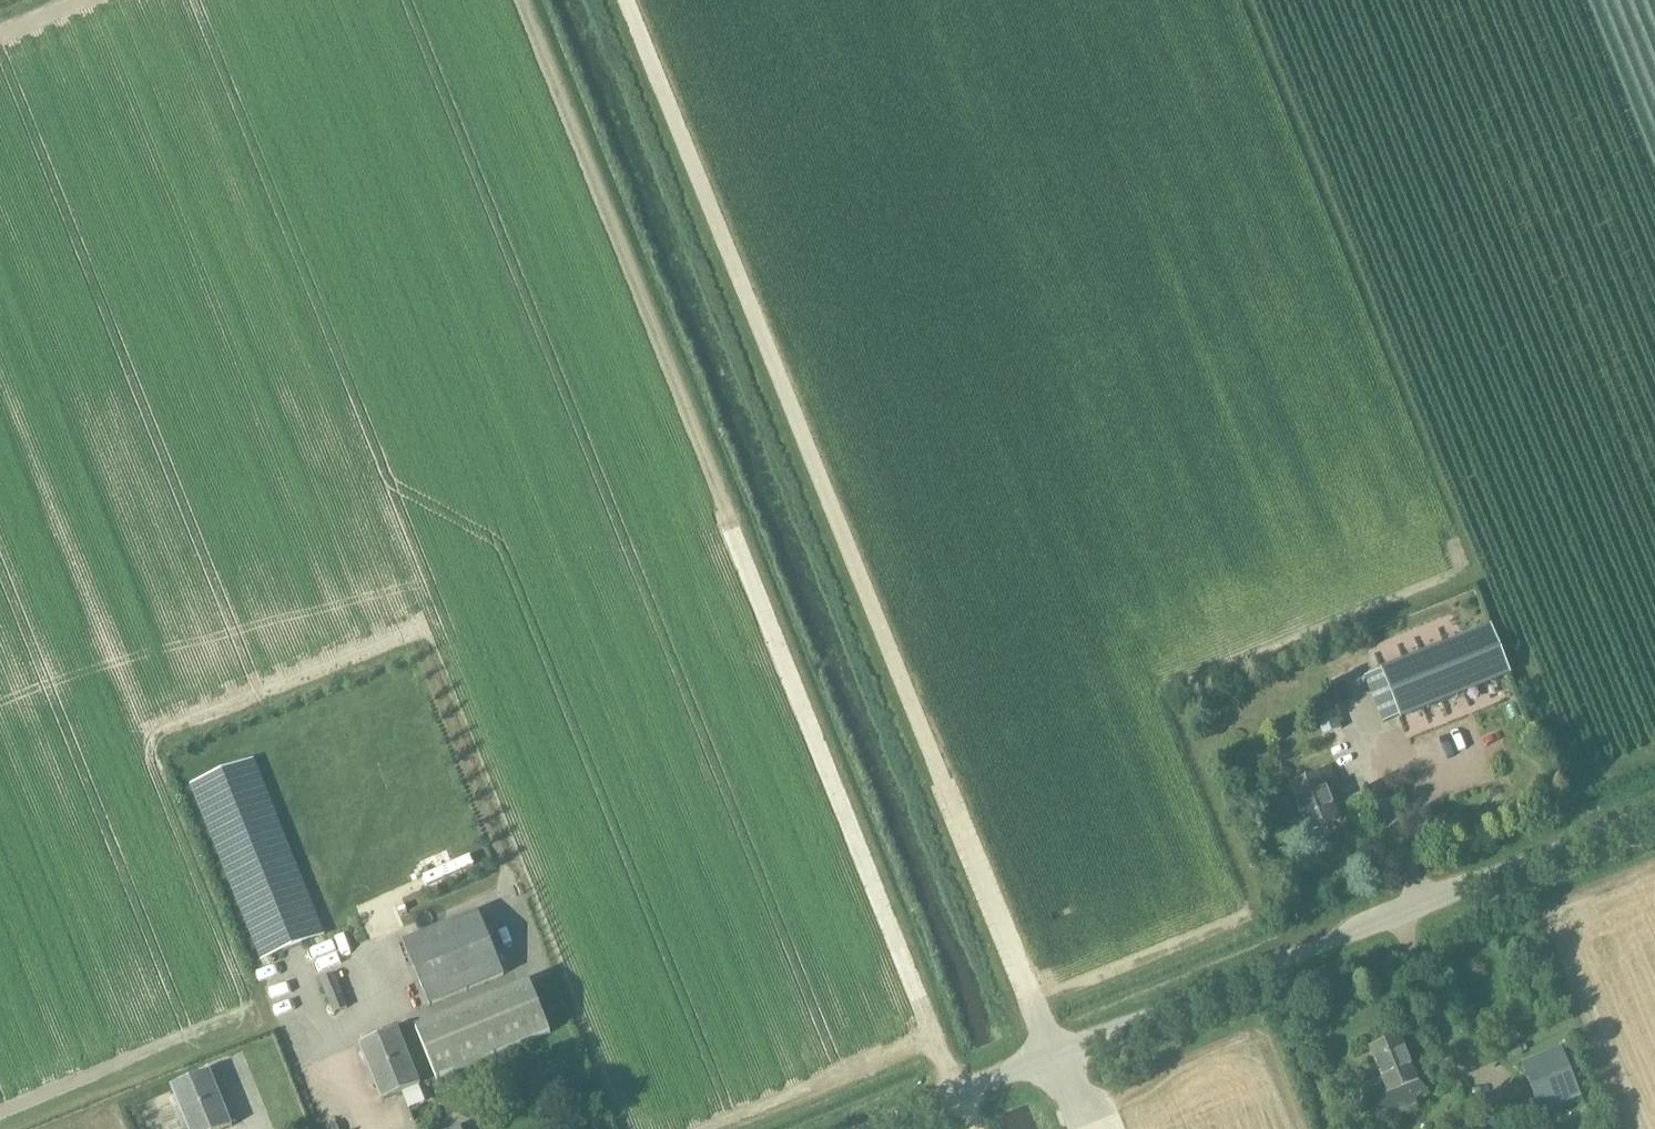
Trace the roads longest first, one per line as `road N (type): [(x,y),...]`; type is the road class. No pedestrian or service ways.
road 1 (track): [(1080,1128),(624,0)]
road 2 (unclassified): [(867,1128),(1654,812)]

